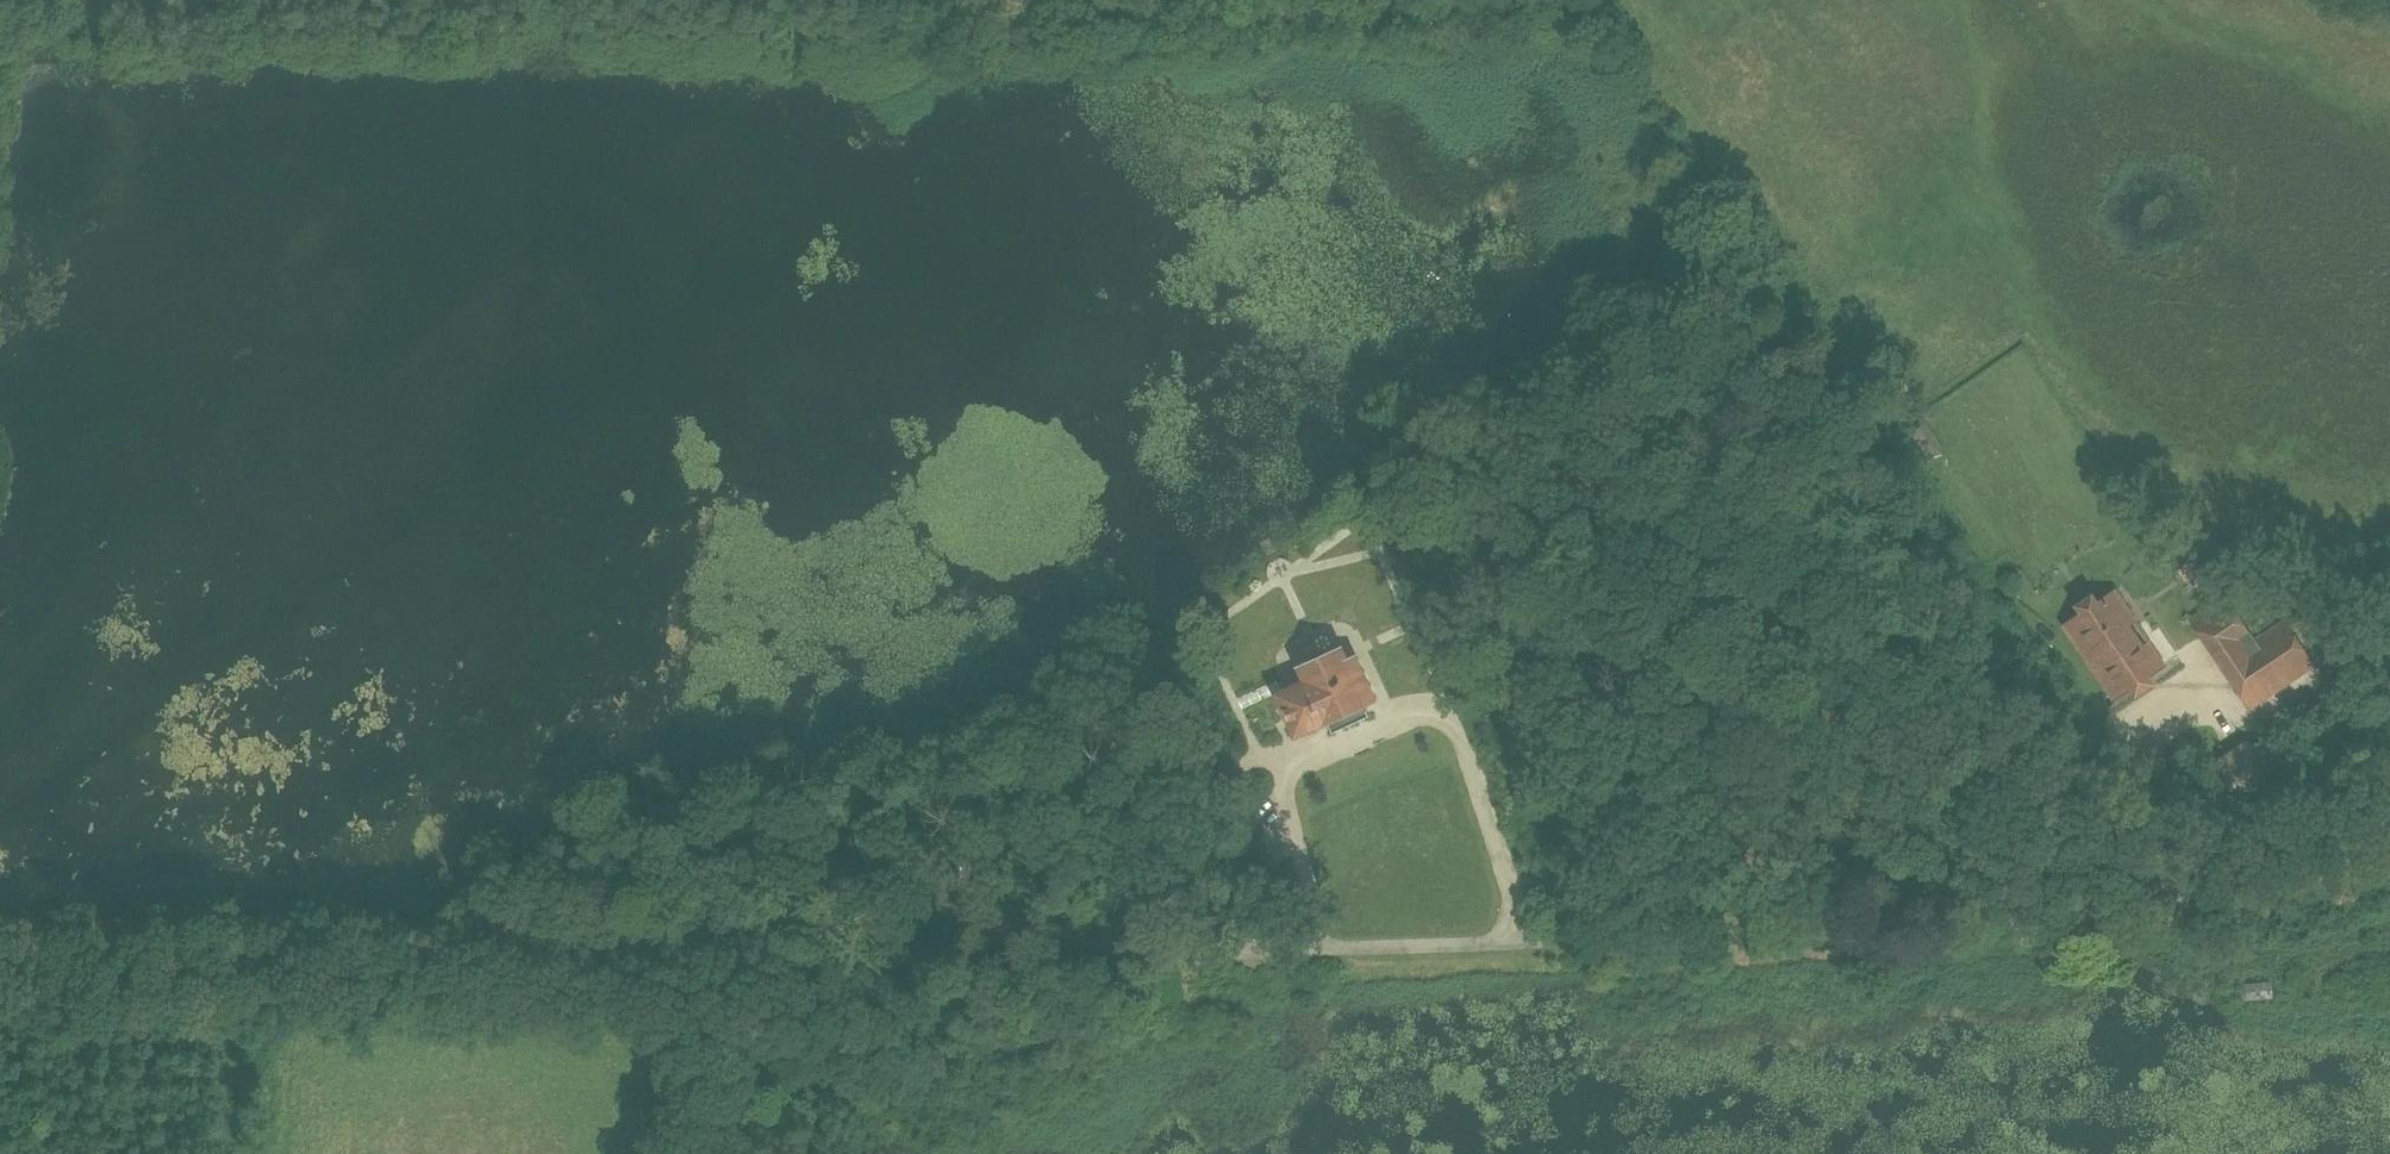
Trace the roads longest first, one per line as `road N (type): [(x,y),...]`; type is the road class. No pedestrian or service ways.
road 1 (track): [(1591,0),(2152,826),(2177,895)]
road 2 (track): [(1296,765),(1282,792),(1309,895),(1312,949),(2124,912),(2177,895)]
road 3 (track): [(0,921),(355,910),(573,944),(769,916)]
road 4 (track): [(1312,949),(1172,948),(887,900),(769,916)]
road 5 (track): [(1519,940),(1521,911),(1463,734),(1450,724),(1408,721),(1296,765)]
road 6 (track): [(2389,776),(2177,895)]

